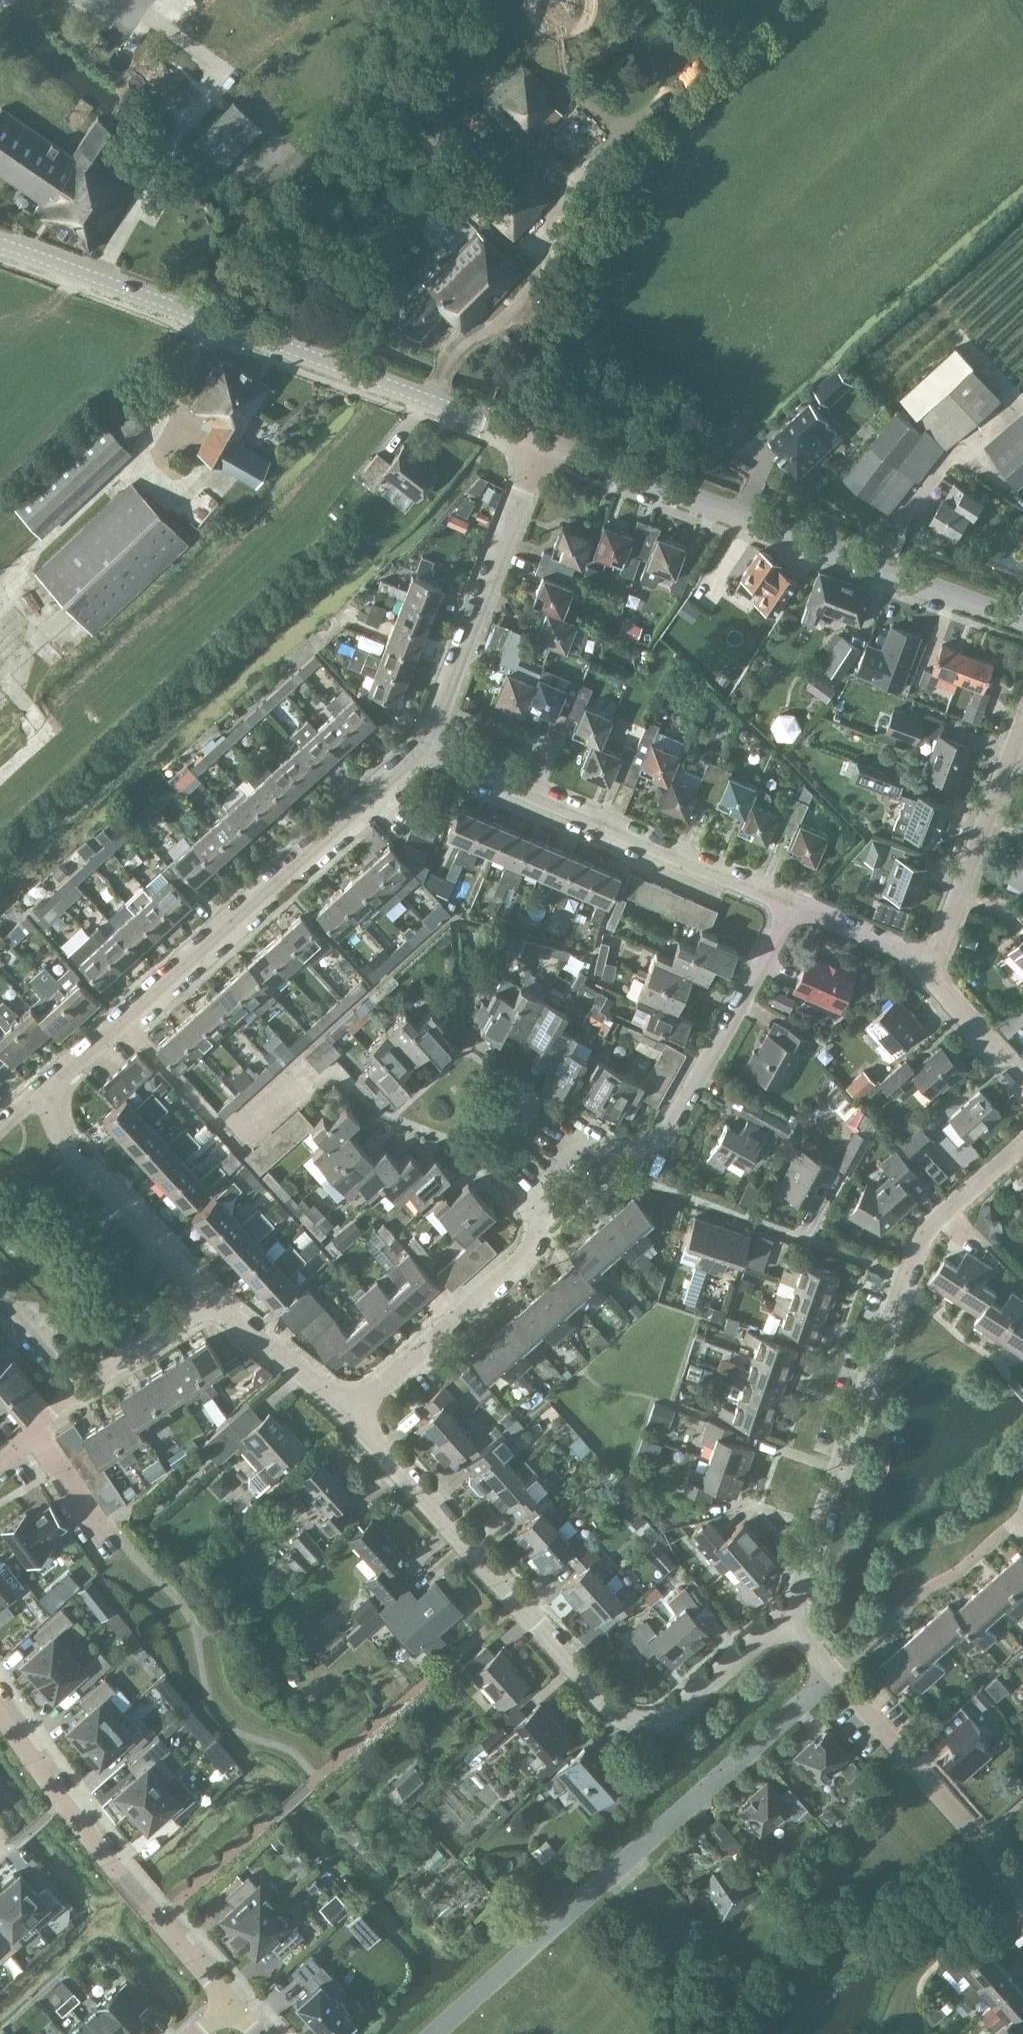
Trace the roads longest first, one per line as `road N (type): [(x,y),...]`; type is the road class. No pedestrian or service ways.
road 1 (residential): [(350,1413),(524,1257),(539,1194),(580,1149),(636,1153),(663,1141),(793,904)]
road 2 (residential): [(785,1615),(666,1720),(618,1715),(350,1413)]
road 3 (tertiary): [(550,442),(0,232)]
road 4 (residential): [(1022,1142),(921,1237),(785,1615)]
road 5 (unclassified): [(435,2033),(834,1671)]
road 6 (residential): [(46,1088),(424,748)]
road 7 (tertiary): [(1022,622),(550,442)]
road 8 (residential): [(793,904),(424,748)]
road 9 (residential): [(0,1713),(232,2002)]
road 10 (residential): [(424,748),(550,442)]
road 11 (residential): [(213,1300),(67,1145),(46,1088)]
road 12 (residential): [(933,968),(1022,731)]
road 13 (residential): [(981,1843),(834,1671)]
road 14 (residential): [(834,1671),(1003,1533)]
road 15 (residential): [(350,1413),(213,1300)]
road 16 (residential): [(213,1300),(76,1393)]
road 17 (residential): [(933,968),(793,904)]
road 18 (residential): [(1022,1081),(933,968)]

